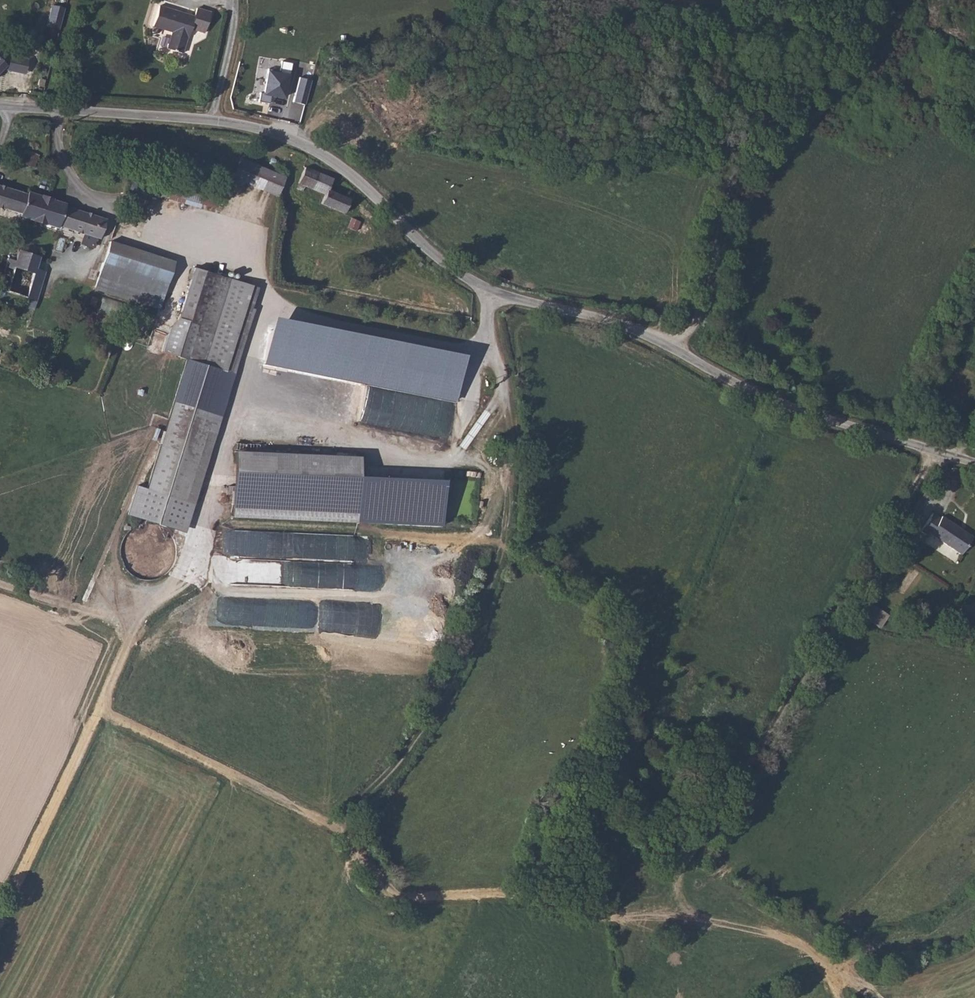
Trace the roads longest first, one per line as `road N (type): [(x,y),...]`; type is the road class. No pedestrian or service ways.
road 1 (track): [(336,825),(387,894),(513,894),(610,917),(662,892),(797,688),(937,452)]
road 2 (track): [(99,713),(336,825),(405,752),(451,683),(506,549),(510,402),(489,341)]
road 3 (track): [(136,623),(188,575),(258,323),(275,312),(465,354),(489,341)]
road 4 (unclassified): [(491,293),(623,329),(743,388),(974,462)]
road 5 (track): [(676,355),(703,301),(728,188),(838,57),(859,0)]
road 6 (unclassified): [(211,120),(311,148),(449,269),(491,293)]
road 7 (track): [(0,919),(136,623)]
road 8 (track): [(662,892),(672,906),(820,953),(844,997)]
road 9 (unclassified): [(0,105),(211,120)]
road 10 (track): [(0,587),(136,623)]
road 11 (unclassified): [(211,120),(236,0)]

